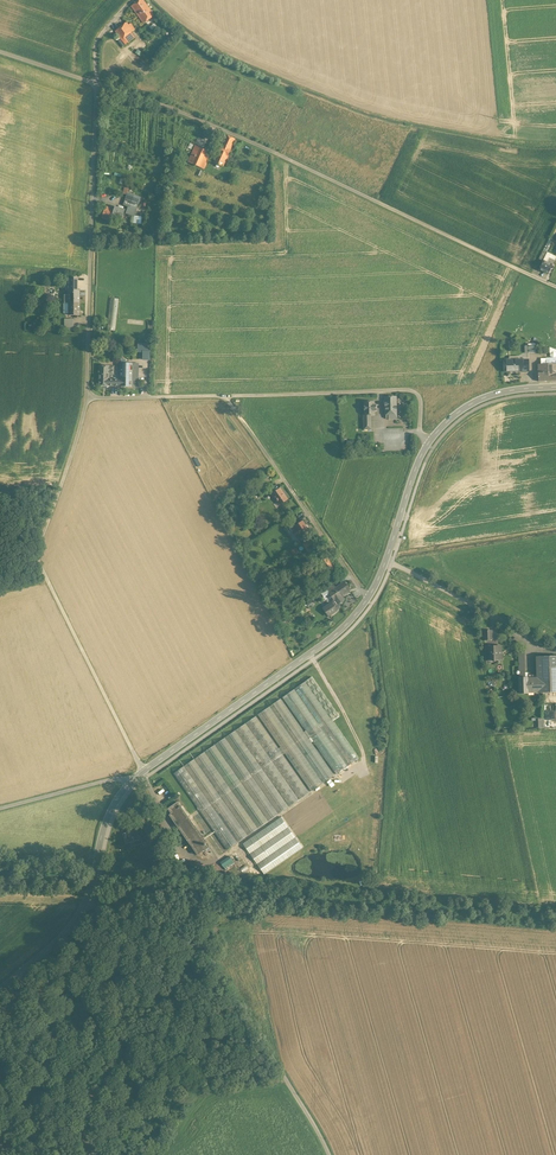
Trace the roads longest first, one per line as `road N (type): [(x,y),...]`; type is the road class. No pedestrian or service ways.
road 1 (tertiary): [(0,990),(73,924),(105,824),(134,779),(334,636),(368,599)]
road 2 (unclassified): [(97,84),(281,155),(555,287)]
road 3 (track): [(35,557),(85,414),(97,84)]
road 4 (track): [(331,1154),(204,951),(85,903)]
road 5 (track): [(144,771),(35,557),(0,525)]
road 6 (unclassified): [(368,599),(226,396)]
road 7 (unclassified): [(428,442),(419,396),(407,391),(226,396)]
road 8 (tertiary): [(368,599),(428,442)]
road 9 (tertiary): [(428,442),(473,403),(555,387)]
road 10 (unclassified): [(226,396),(87,397)]
road 11 (track): [(134,779),(0,809)]

